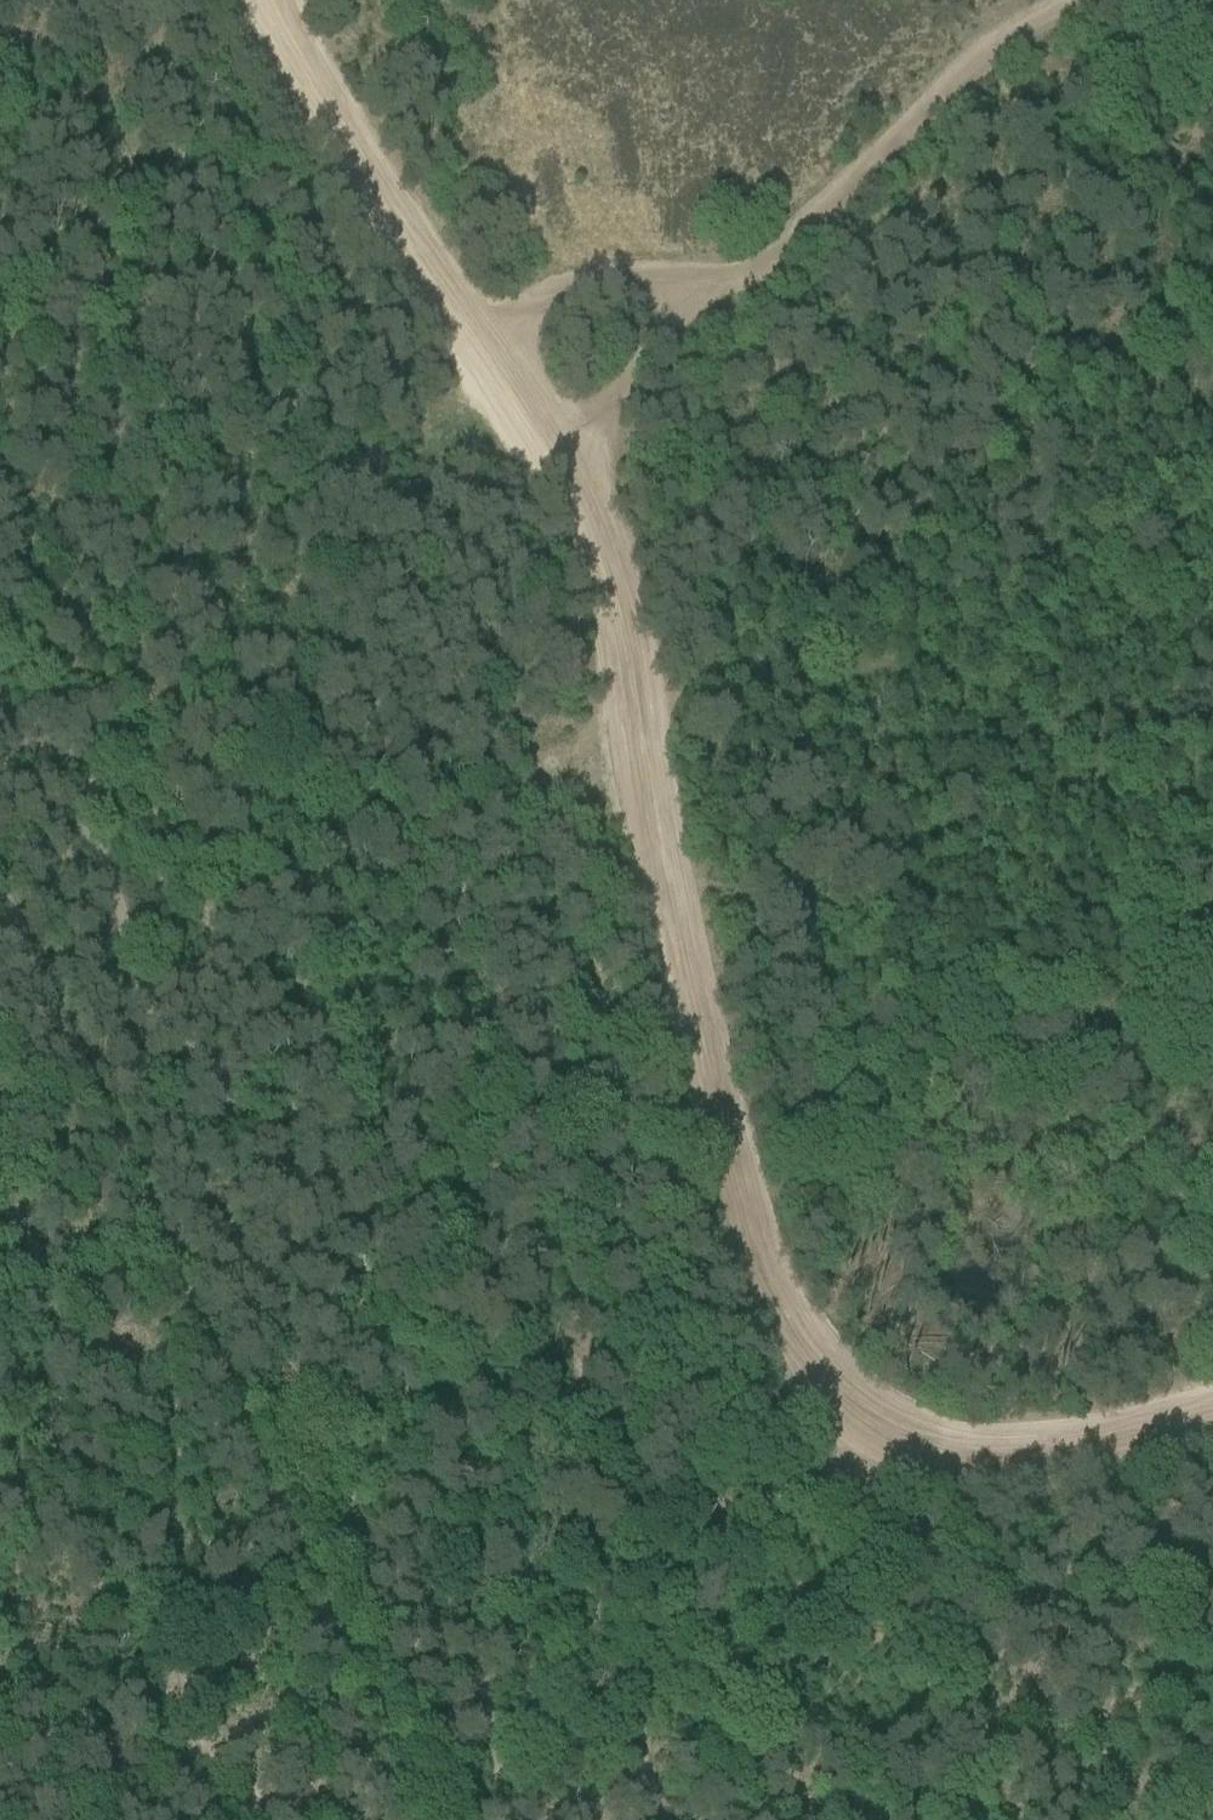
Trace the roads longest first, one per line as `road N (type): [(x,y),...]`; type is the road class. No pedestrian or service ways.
road 1 (track): [(270,0),(569,482),(693,933),(747,1222),(823,1359),(921,1435),(1055,1449),(1212,1402)]
road 2 (unclassified): [(434,1819),(0,860)]
road 3 (track): [(0,1142),(63,1229),(128,1363),(197,1596),(267,1751),(344,1819)]
road 4 (track): [(569,482),(673,335),(862,207),(1022,59),(1140,0)]
road 5 (track): [(477,323),(740,289)]

